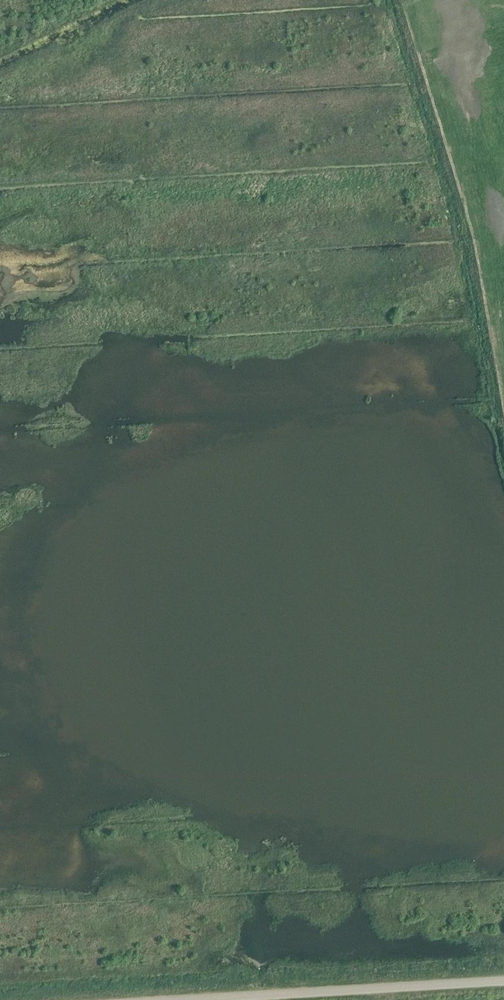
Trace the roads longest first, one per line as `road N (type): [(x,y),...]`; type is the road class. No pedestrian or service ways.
road 1 (tertiary): [(503,980),(177,999)]

